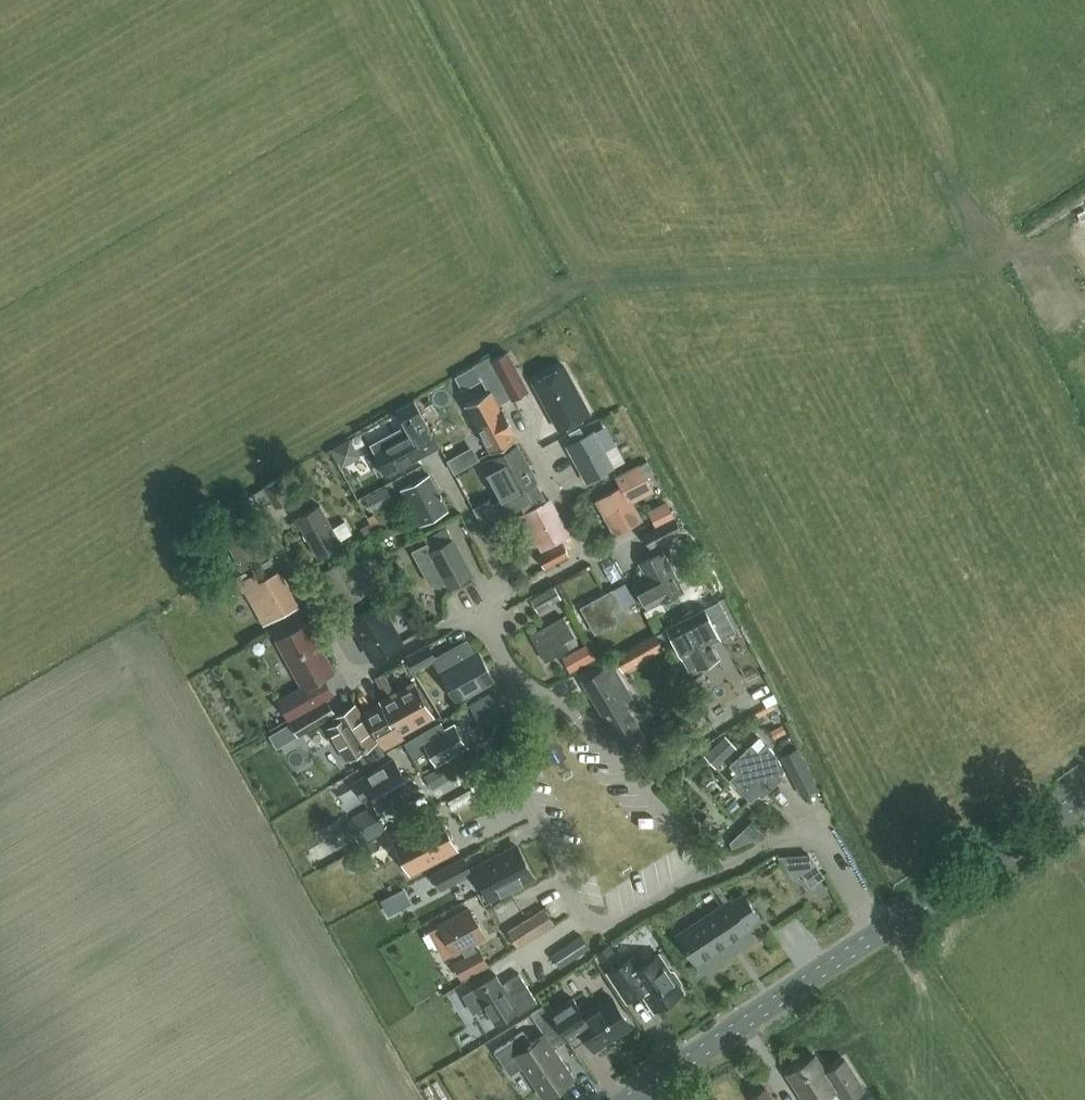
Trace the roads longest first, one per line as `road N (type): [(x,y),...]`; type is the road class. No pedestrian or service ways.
road 1 (residential): [(711,869),(622,924),(583,920),(513,780),(509,747),(524,682)]
road 2 (residential): [(279,545),(350,680),(482,611)]
road 3 (tertiary): [(631,1099),(877,936)]
road 4 (residential): [(500,602),(598,551),(530,420)]
road 5 (tertiary): [(877,936),(1084,797)]
road 6 (residential): [(711,869),(800,835),(814,838),(877,936)]
road 7 (residential): [(439,457),(504,580),(500,602)]
road 8 (residential): [(758,701),(631,779)]
road 9 (residential): [(524,682),(631,779)]
road 10 (residential): [(631,779),(711,869)]

